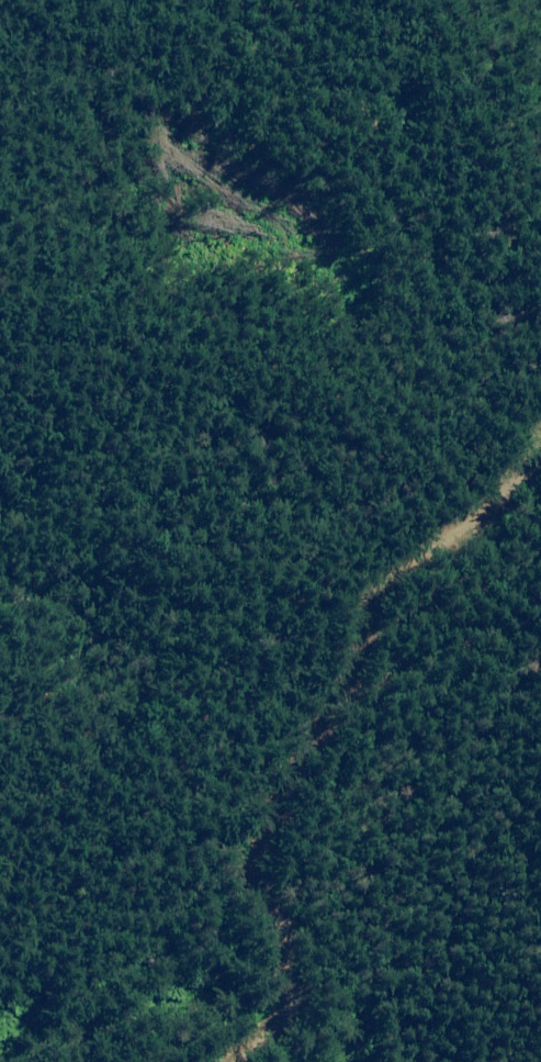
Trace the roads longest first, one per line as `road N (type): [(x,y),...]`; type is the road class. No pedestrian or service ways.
road 1 (track): [(0,331),(69,349),(130,384),(214,383),(289,411),(334,482),(330,521),(269,625),(289,715),(230,831),(270,888)]
road 2 (track): [(540,440),(373,620),(271,840),(263,1061)]

